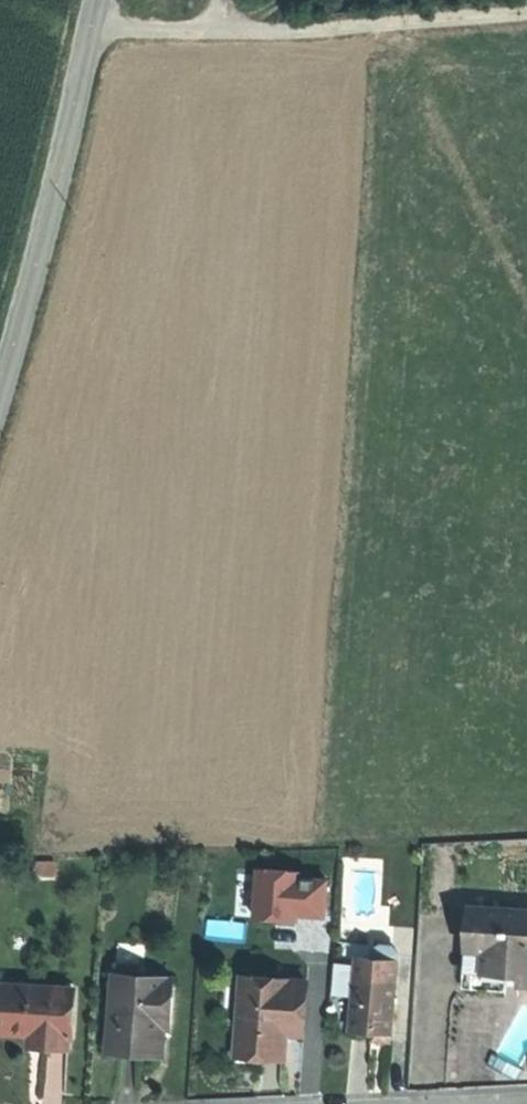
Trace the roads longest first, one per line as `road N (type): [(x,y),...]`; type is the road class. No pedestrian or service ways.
road 1 (track): [(91,30),(317,27),(526,9)]
road 2 (tertiary): [(98,0),(0,422)]

